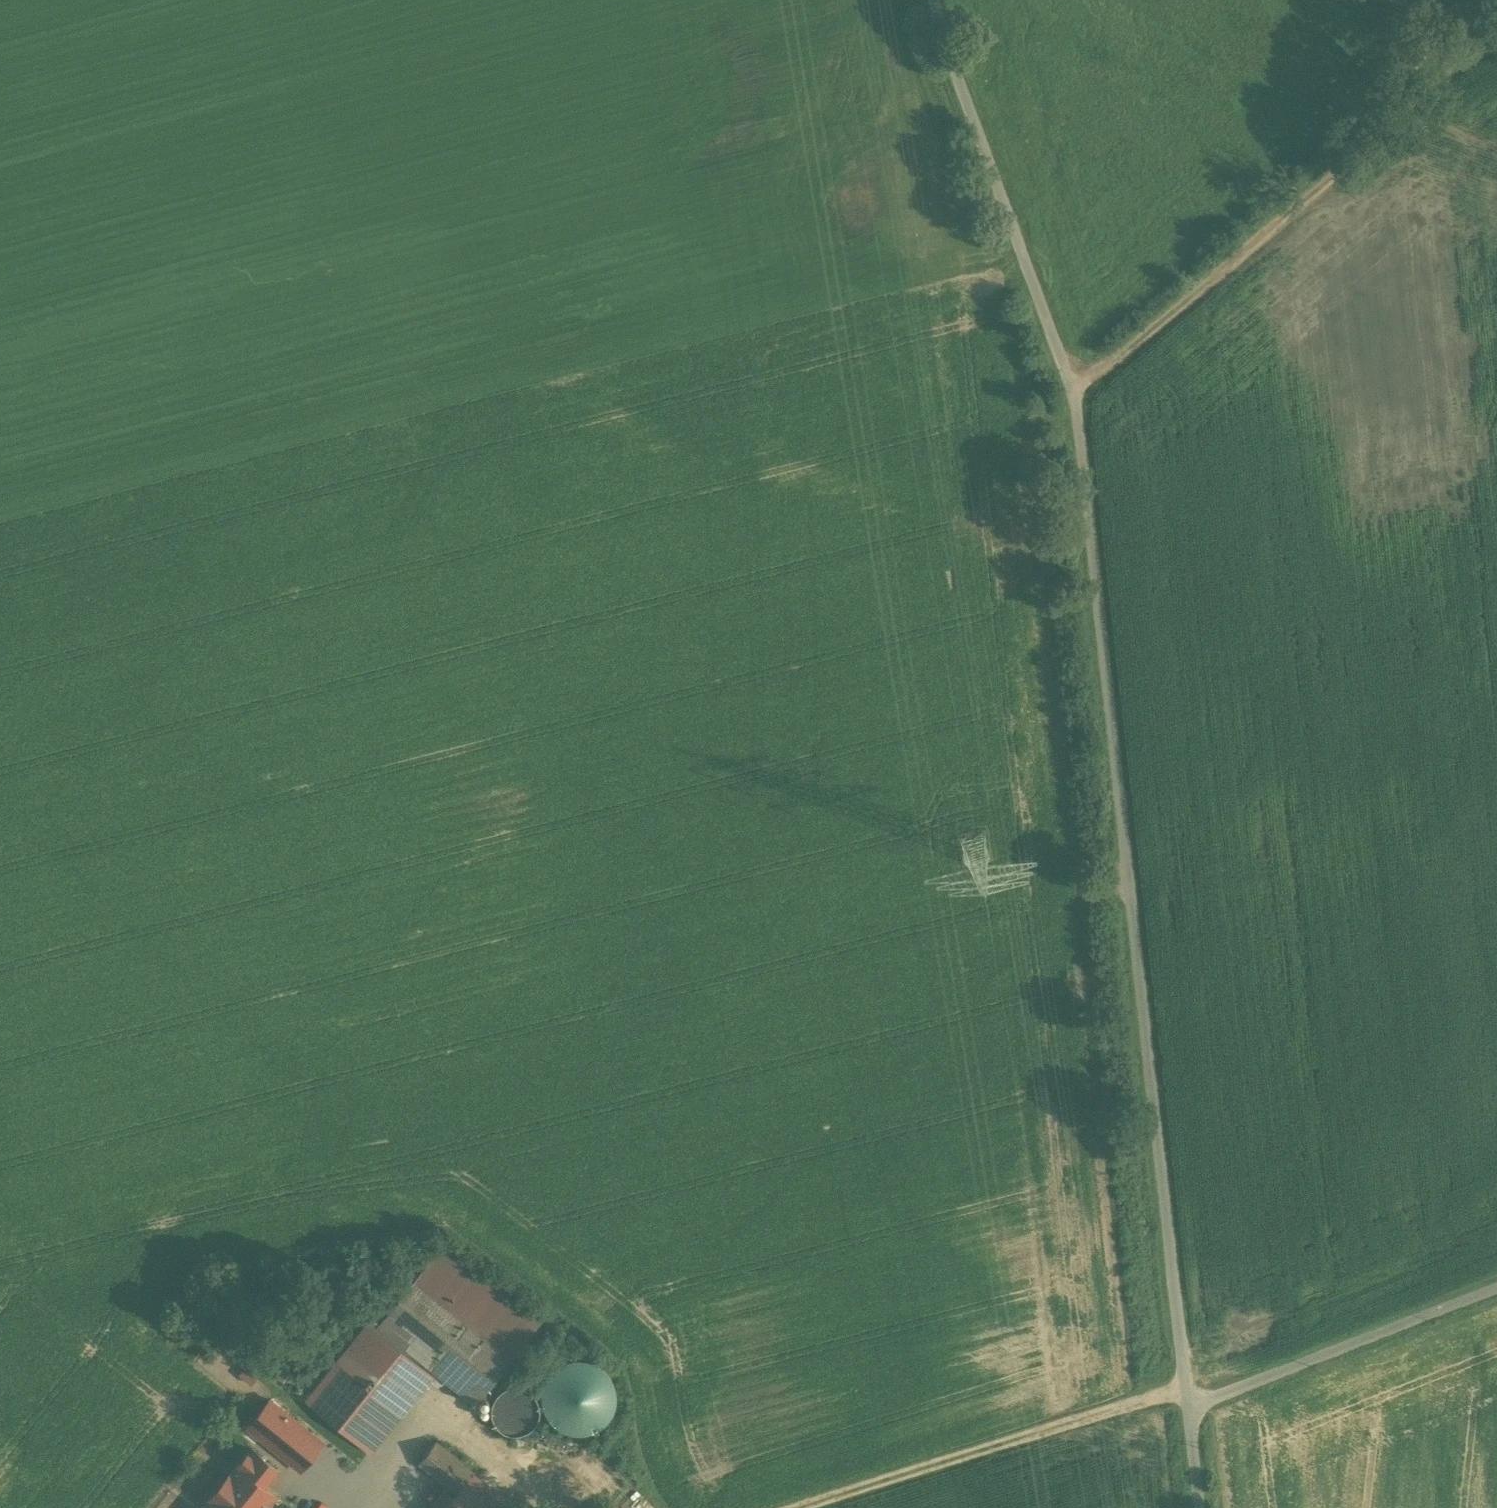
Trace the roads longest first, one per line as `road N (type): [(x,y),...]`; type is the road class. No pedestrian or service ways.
road 1 (unclassified): [(928,0),(1070,395),(1195,1507)]
road 2 (track): [(1490,31),(1070,395)]
road 3 (track): [(1183,1388),(784,1507)]

